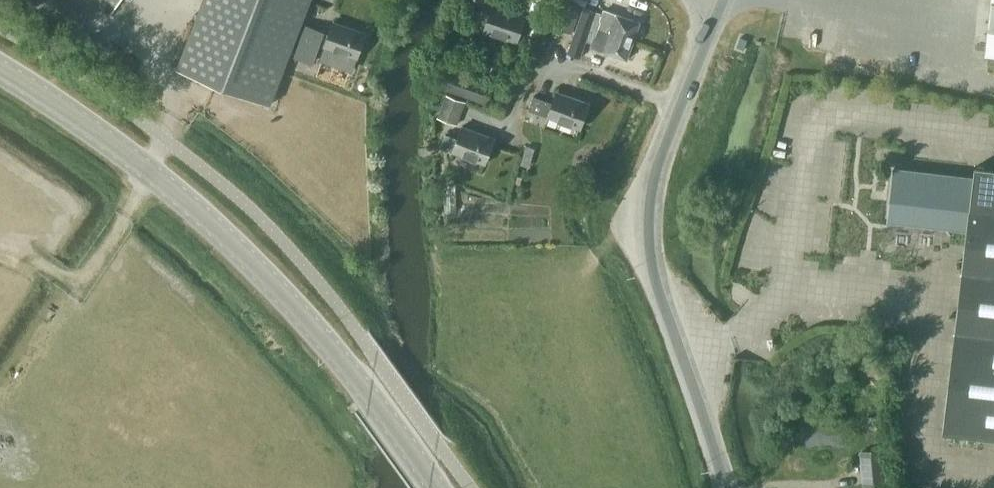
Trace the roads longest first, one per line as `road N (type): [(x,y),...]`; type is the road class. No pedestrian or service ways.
road 1 (primary): [(435,487),(344,363),(241,252),(146,169),(0,70)]
road 2 (secondary): [(725,487),(649,244),(653,183),(723,0)]

